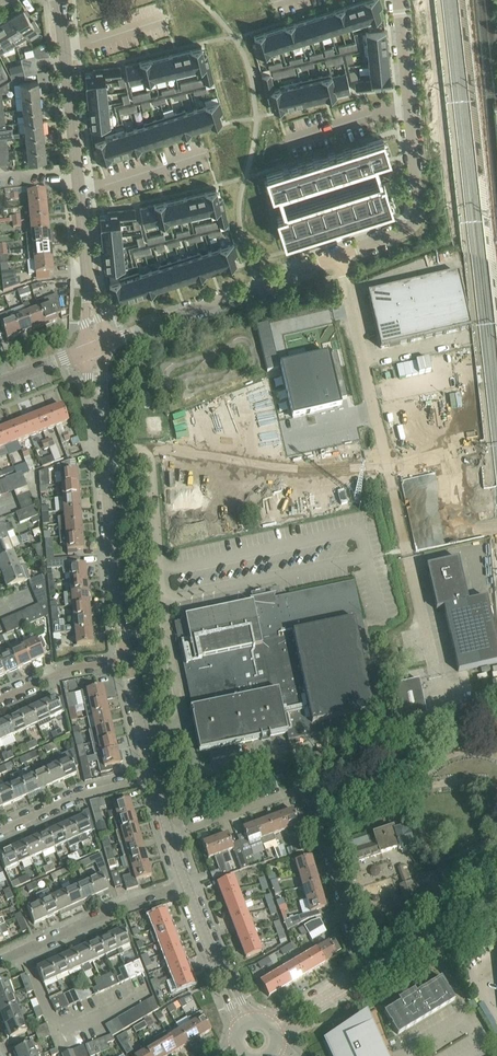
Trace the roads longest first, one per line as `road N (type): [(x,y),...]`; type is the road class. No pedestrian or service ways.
road 1 (unclassified): [(434,677),(341,255)]
road 2 (unclassified): [(95,347),(59,0)]
road 3 (residential): [(170,837),(286,793),(306,793),(366,972)]
road 4 (unclassified): [(126,660),(95,347)]
road 5 (residential): [(341,255),(402,231),(418,215),(398,0)]
road 6 (residential): [(95,347),(341,255)]
road 7 (residential): [(0,961),(186,884)]
road 8 (residential): [(153,778),(80,795),(0,830)]
road 9 (unclassified): [(366,972),(496,901)]
road 10 (unclassified): [(244,1020),(186,884)]
road 11 (residential): [(0,700),(56,673),(126,660)]
road 12 (unclassified): [(153,778),(126,660)]

